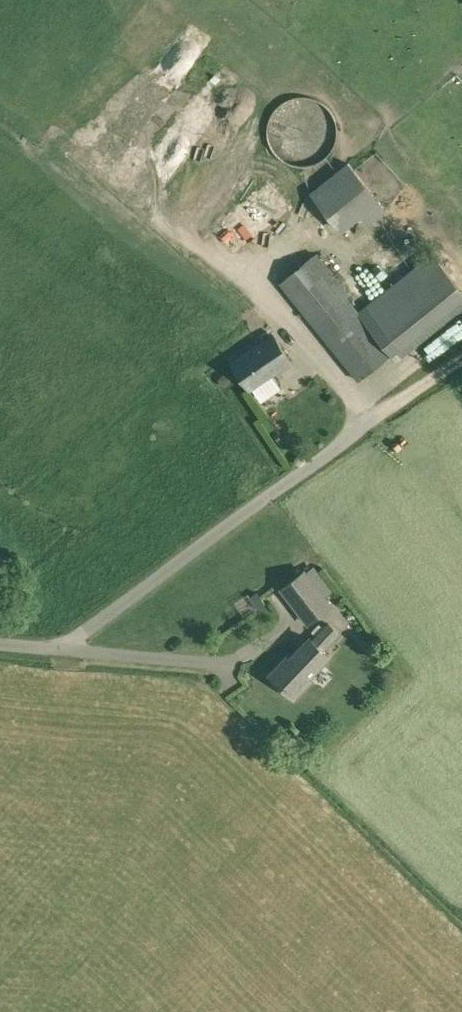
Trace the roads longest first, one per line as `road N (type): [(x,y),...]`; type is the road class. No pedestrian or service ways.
road 1 (unclassified): [(61,649),(461,359)]
road 2 (unclassified): [(61,649),(216,664),(295,624)]

